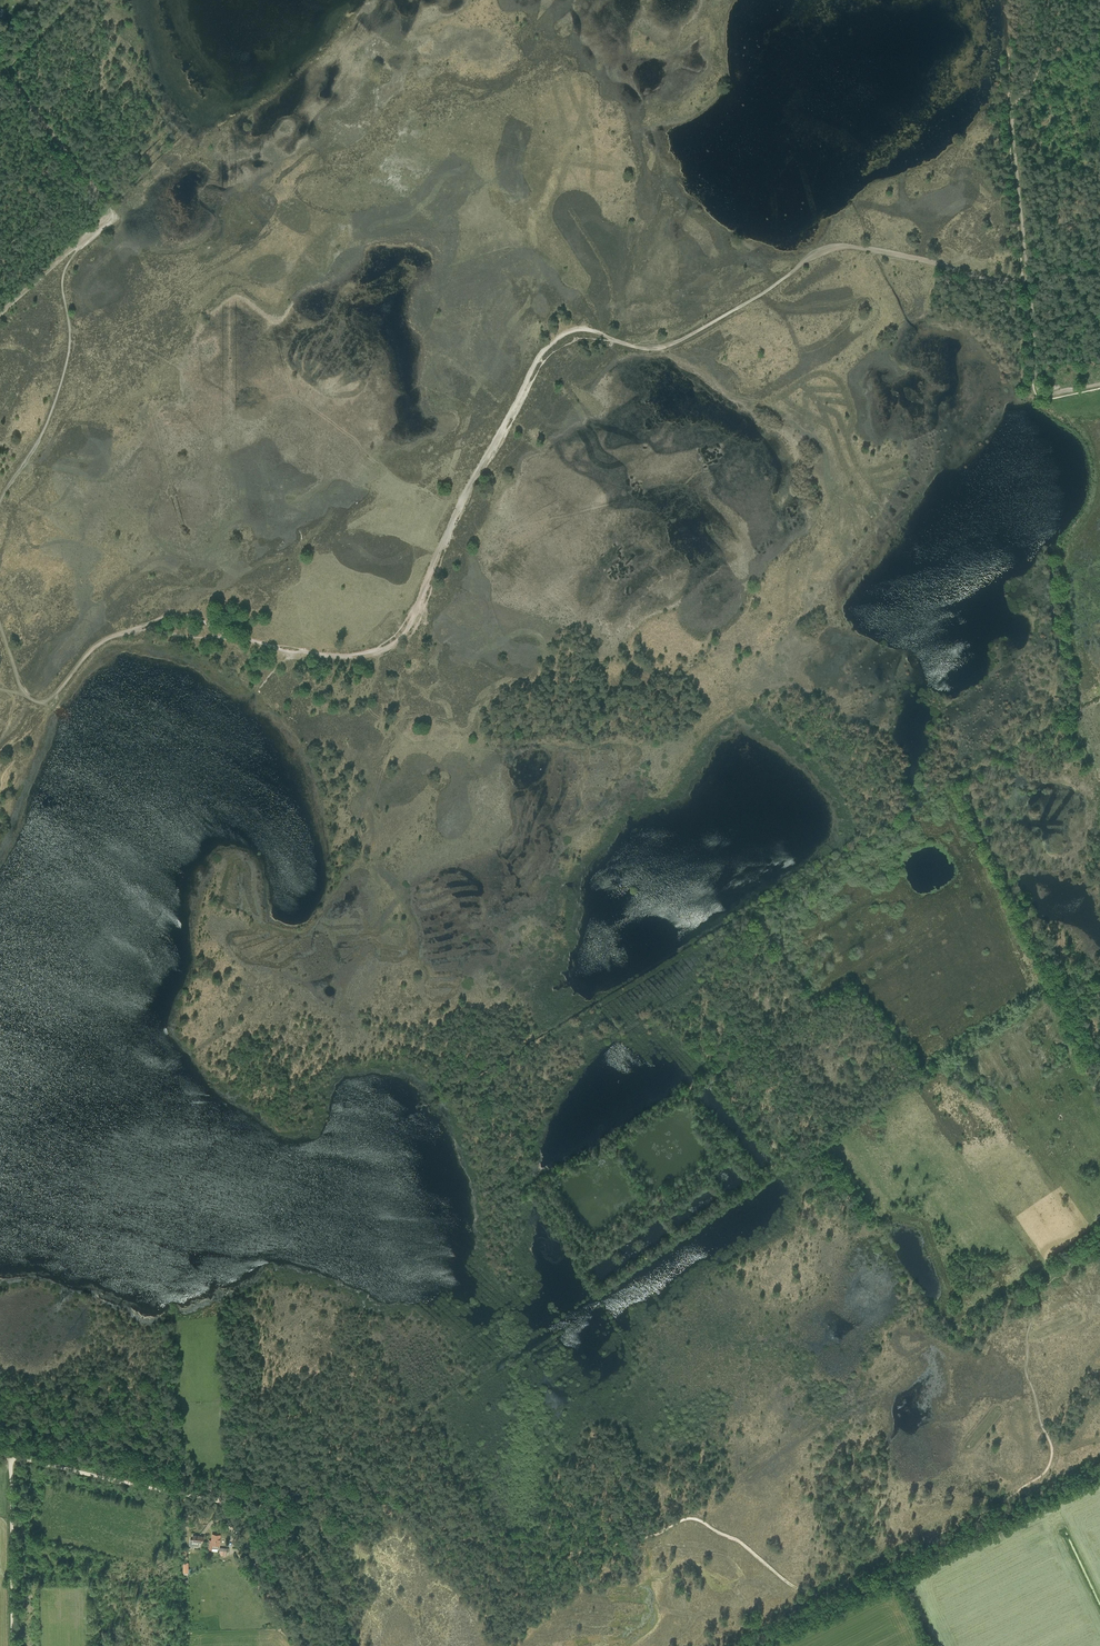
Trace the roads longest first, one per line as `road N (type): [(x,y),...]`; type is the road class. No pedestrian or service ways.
road 1 (track): [(1037,0),(1035,85),(1016,110),(1028,274)]
road 2 (track): [(11,1645),(10,1455)]
road 3 (track): [(10,1455),(135,1482)]
road 4 (track): [(1028,274),(1041,396)]

